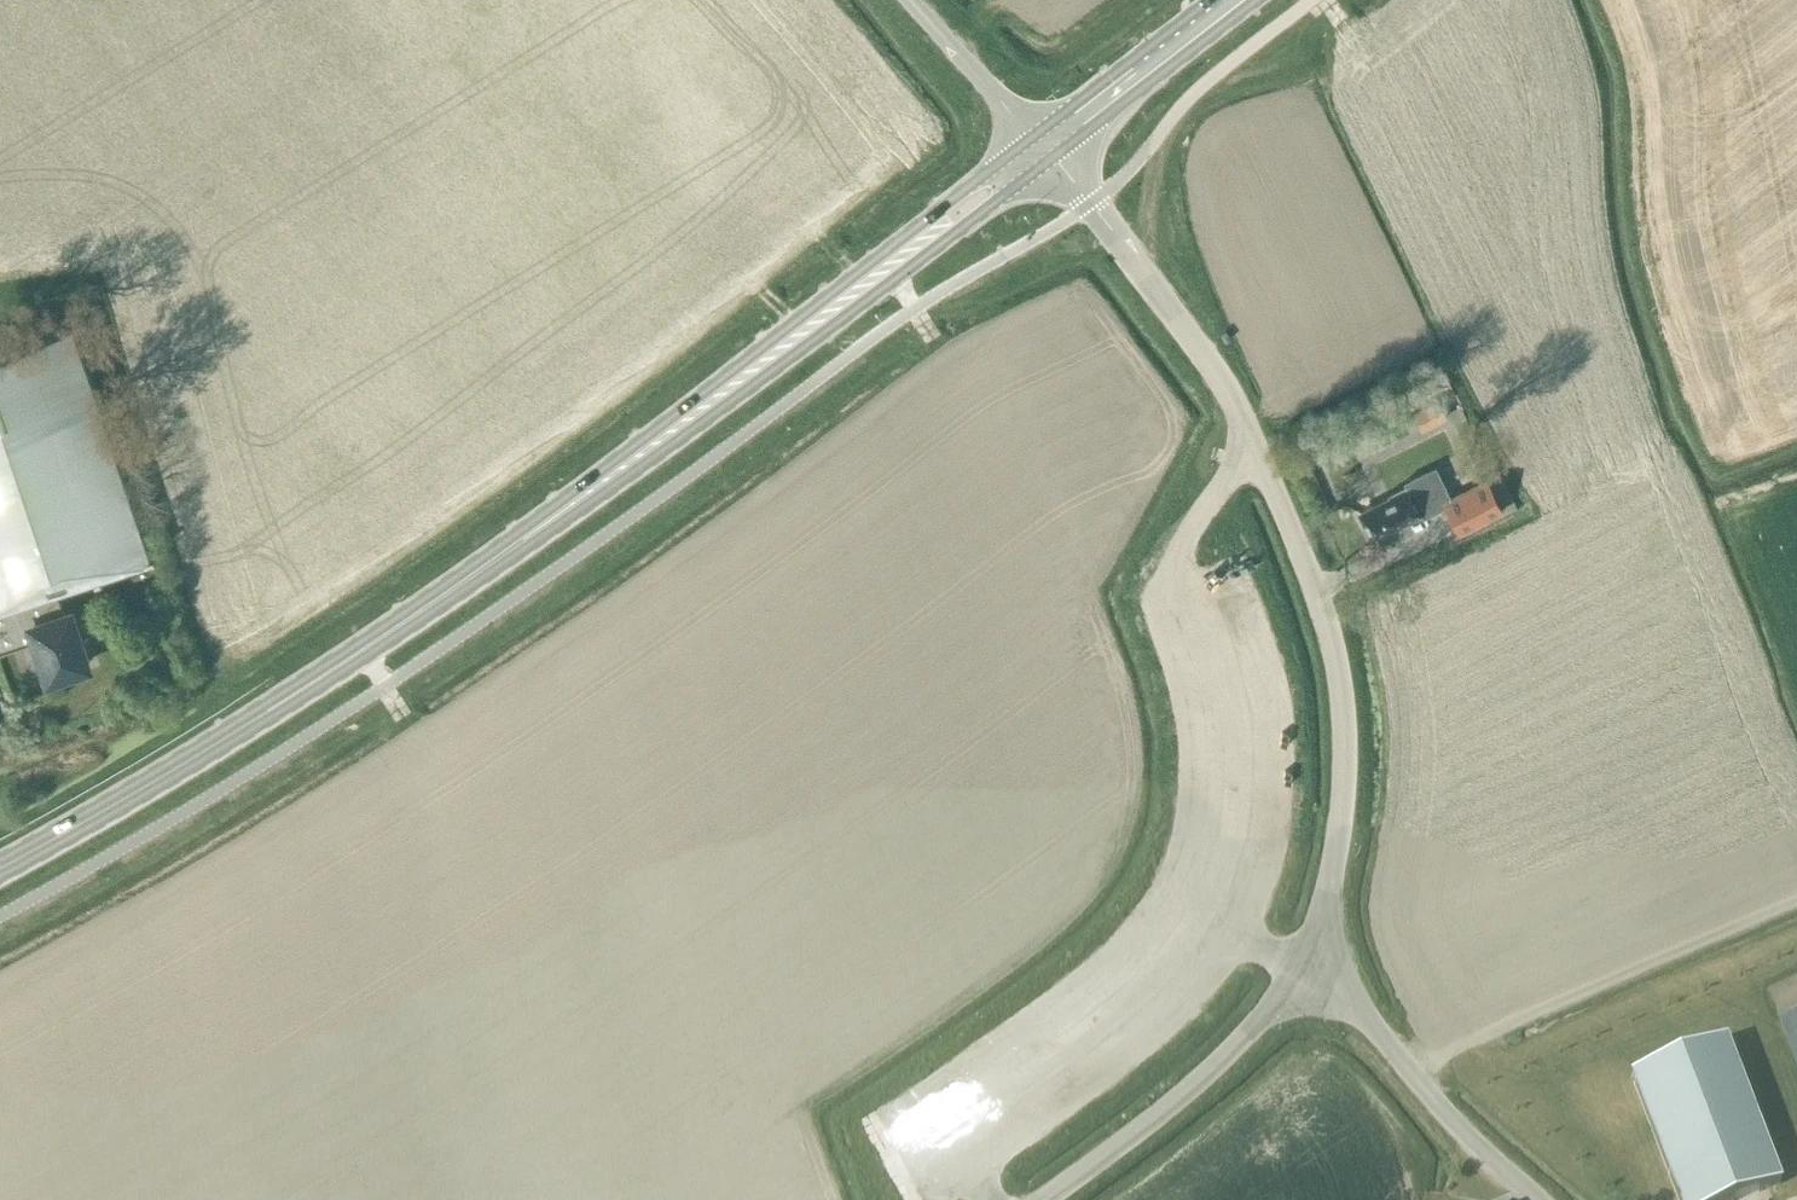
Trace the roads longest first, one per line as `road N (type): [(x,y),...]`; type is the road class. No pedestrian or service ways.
road 1 (tertiary): [(1298,966),(1322,906),(1342,798),(1343,705),(1328,635),(1234,401),(1053,154)]
road 2 (primary): [(509,548),(590,501),(1053,154)]
road 3 (primary): [(1033,134),(583,481),(509,548)]
road 4 (primary): [(0,867),(322,676),(509,548)]
road 5 (tertiary): [(1042,1199),(1208,1072),(1298,966)]
road 6 (unclassified): [(1535,1199),(1431,1100),(1375,1024),(1298,966)]
road 7 (primary): [(1053,154),(1254,0)]
road 8 (primary): [(1205,0),(1033,134)]
road 9 (unclassified): [(1033,134),(911,0)]

